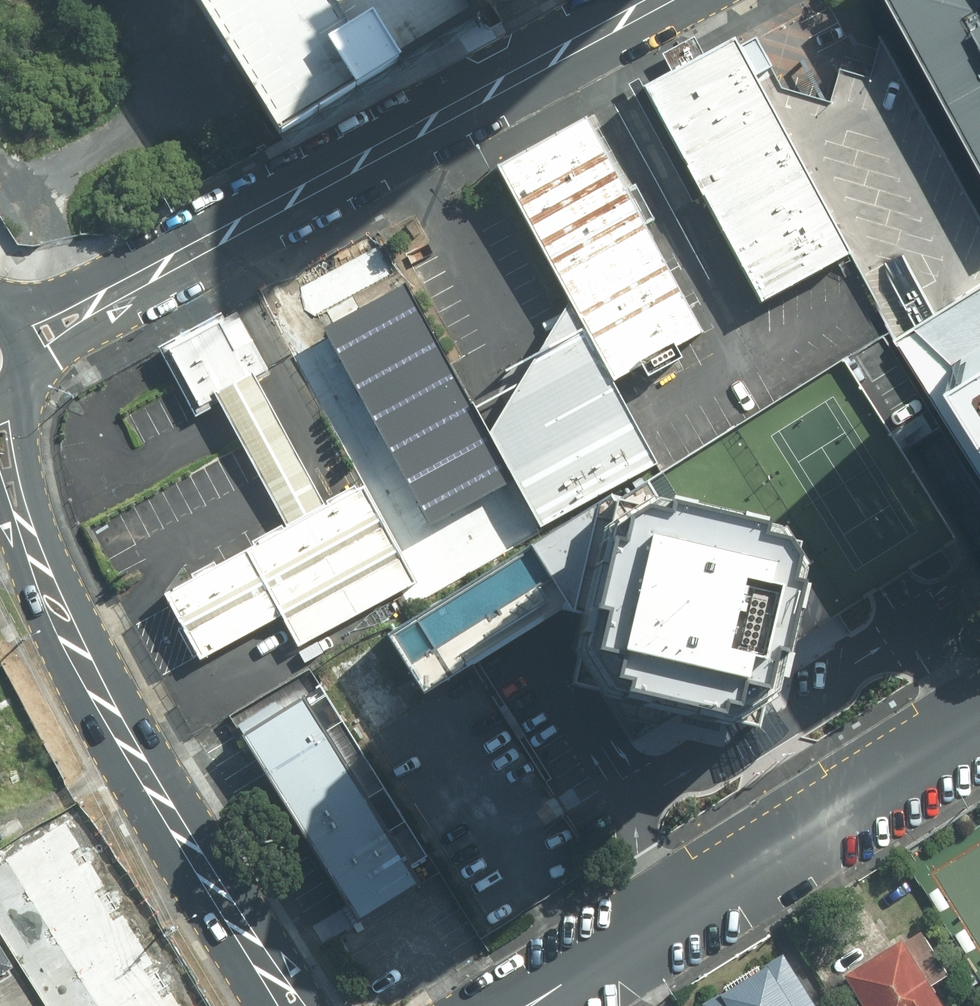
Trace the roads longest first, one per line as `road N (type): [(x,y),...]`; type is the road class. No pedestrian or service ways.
road 1 (secondary): [(12,405),(40,516),(101,661),(261,925),(320,1005)]
road 2 (secondary): [(263,1005),(67,675),(0,515)]
road 3 (tertiary): [(657,0),(215,241)]
road 4 (residential): [(979,723),(556,989)]
road 5 (tertiary): [(215,241),(24,386)]
road 6 (tertiary): [(0,319),(215,241)]

